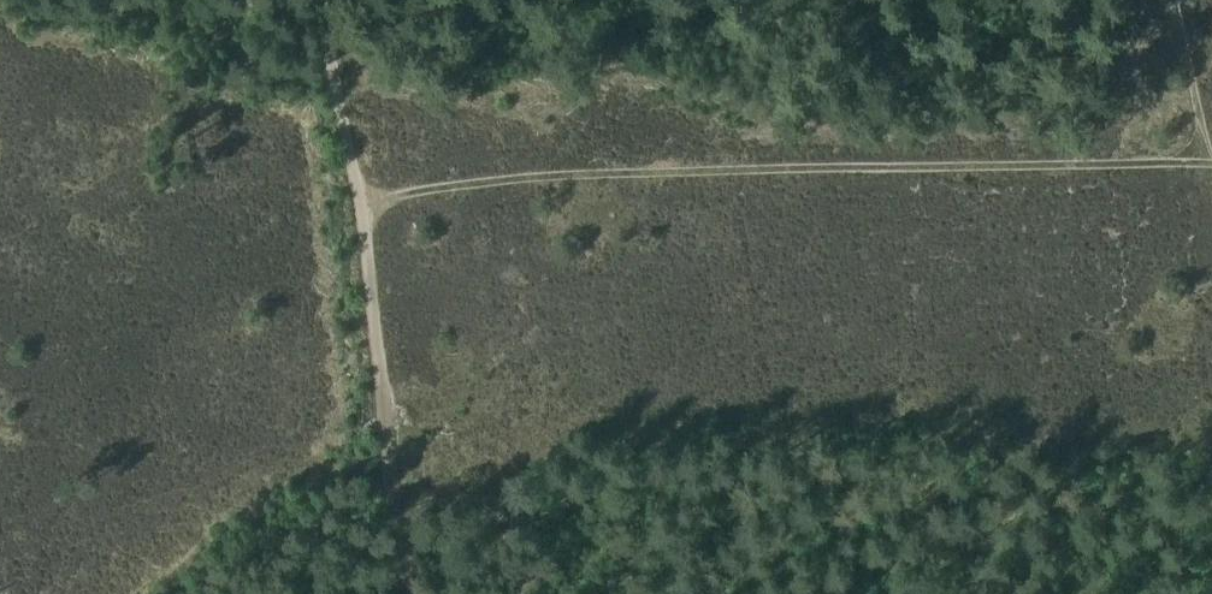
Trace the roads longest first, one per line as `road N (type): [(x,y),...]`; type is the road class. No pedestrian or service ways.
road 1 (track): [(1211,159),(347,178)]
road 2 (track): [(316,0),(419,593)]
road 3 (track): [(1170,0),(1211,171)]

